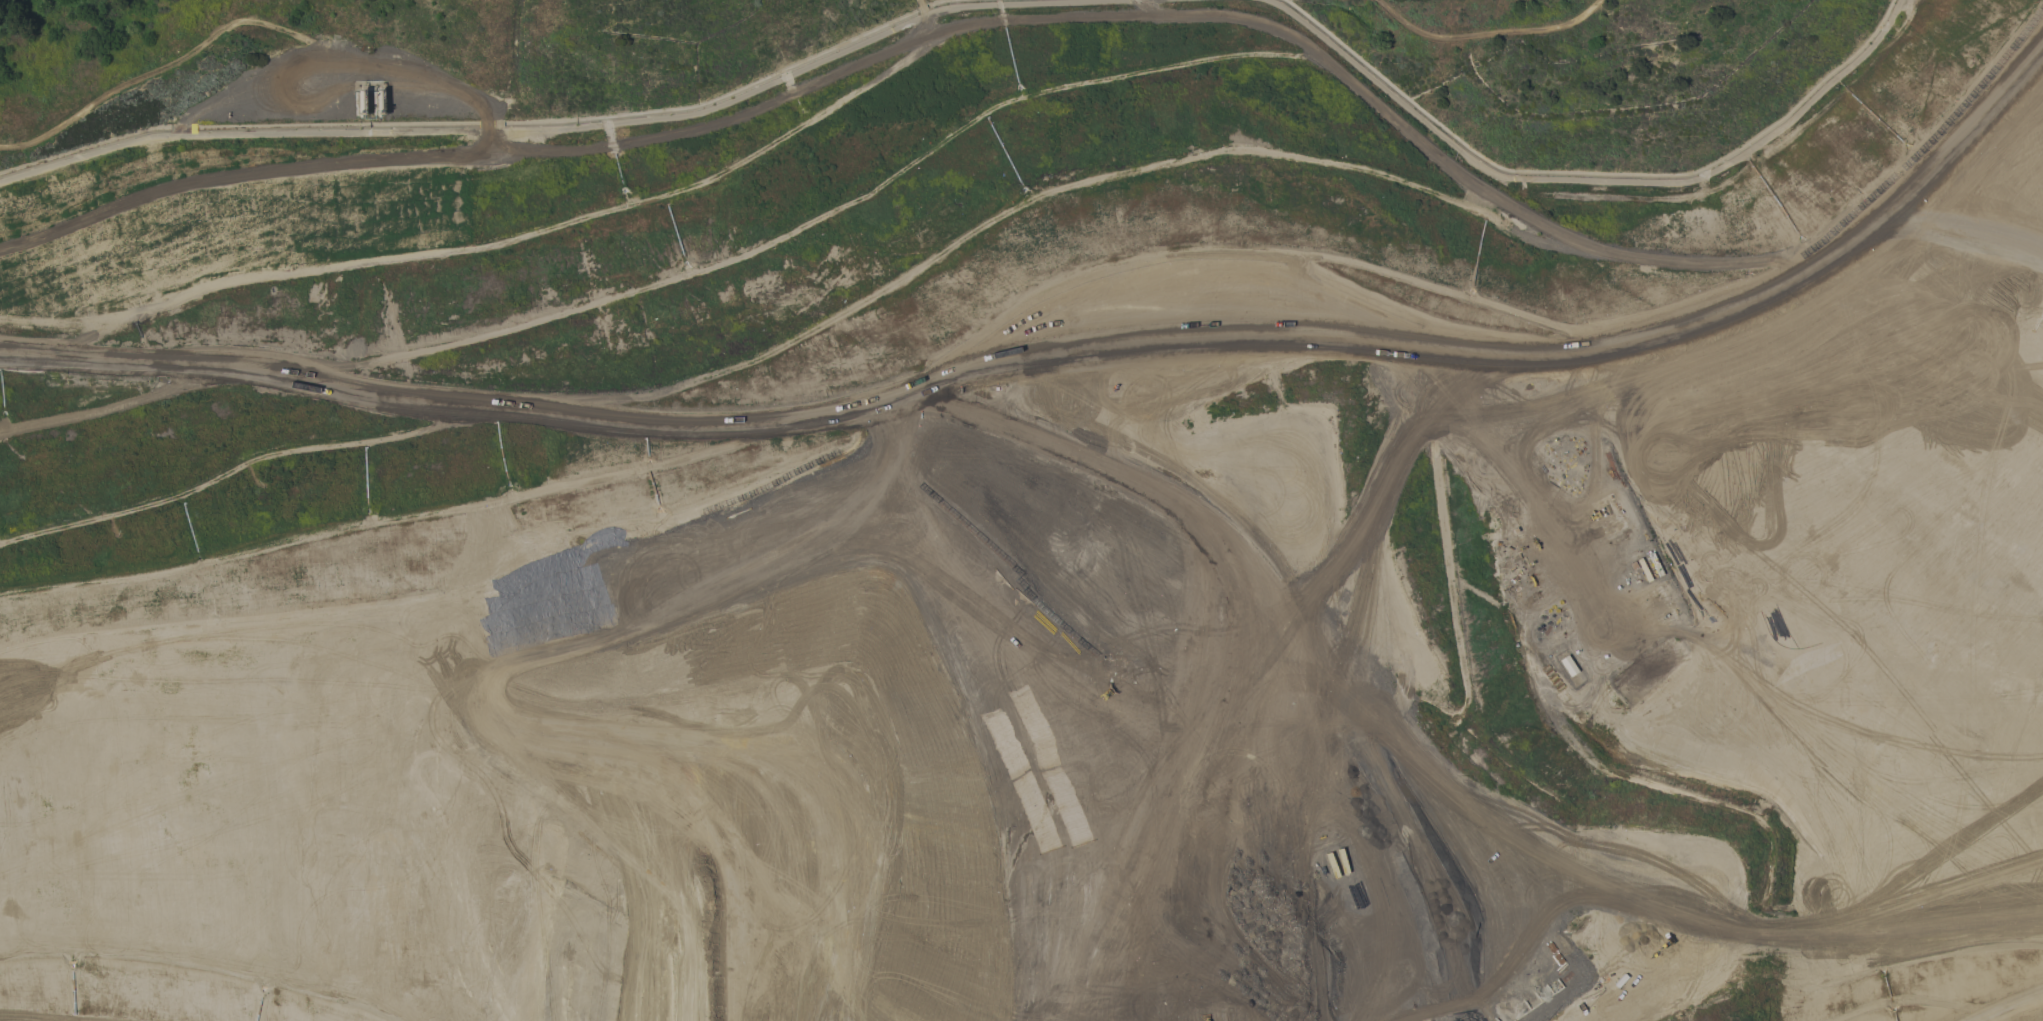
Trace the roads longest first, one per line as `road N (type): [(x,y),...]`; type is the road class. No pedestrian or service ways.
road 1 (track): [(1611,0),(1568,24),(1480,31),(1434,29),(1370,0)]
road 2 (track): [(516,0),(497,131)]

